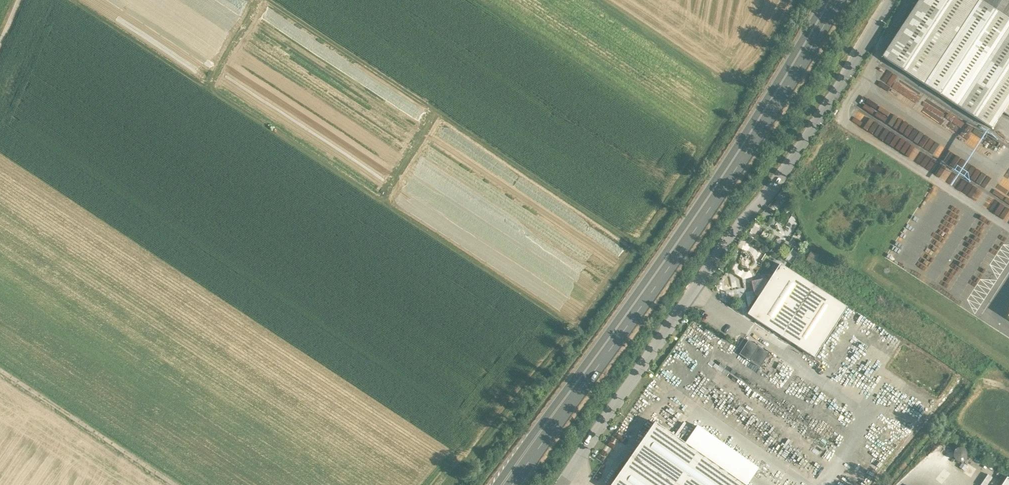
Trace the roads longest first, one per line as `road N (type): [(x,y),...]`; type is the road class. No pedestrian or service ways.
road 1 (track): [(478,484),(743,98),(592,0)]
road 2 (residential): [(895,0),(773,193),(738,231),(564,484)]
road 3 (trunk): [(833,0),(696,221),(506,484)]
road 4 (track): [(0,371),(171,484)]

